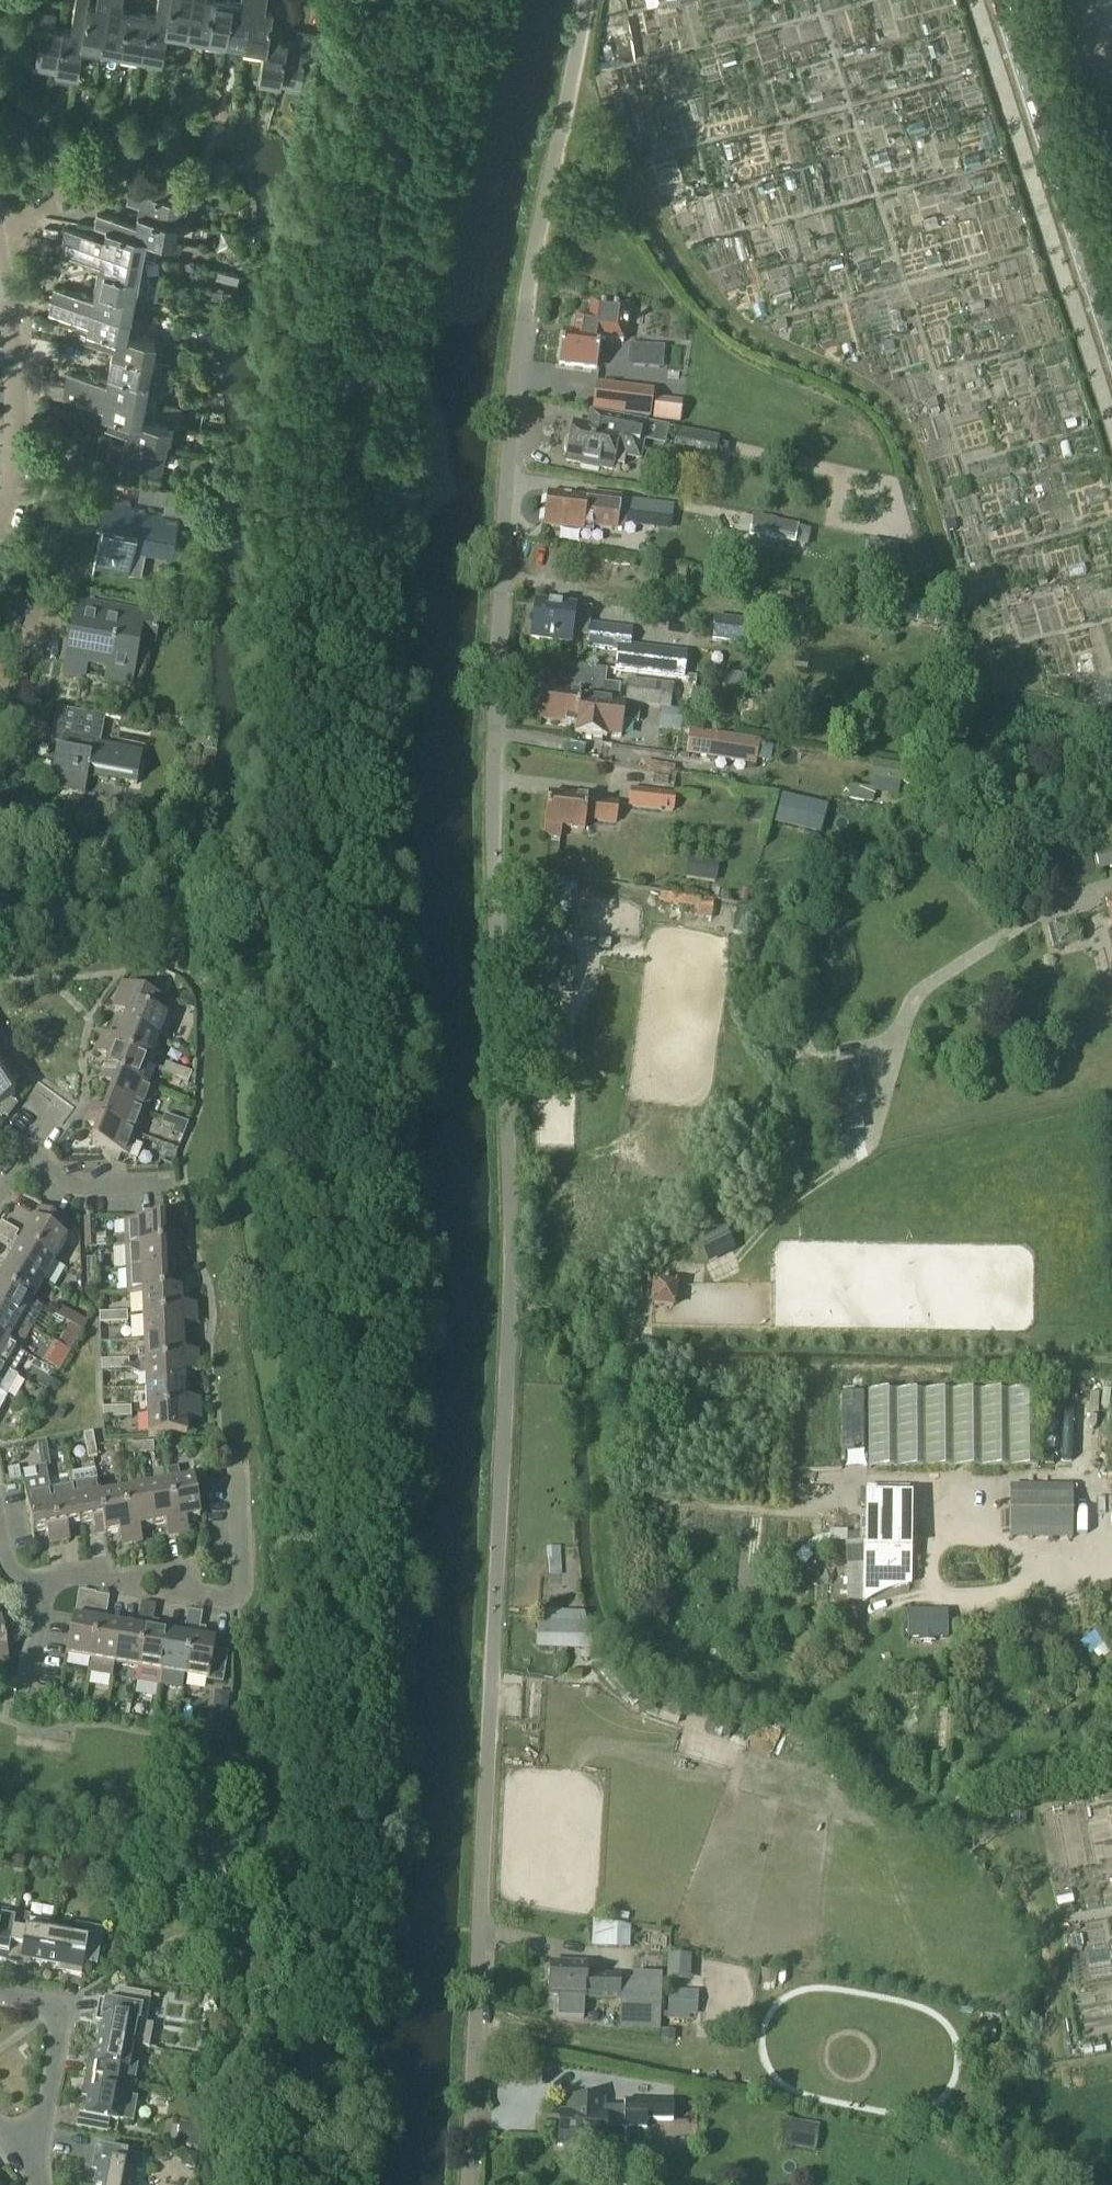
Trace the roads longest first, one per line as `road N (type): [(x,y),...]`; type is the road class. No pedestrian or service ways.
road 1 (residential): [(463,2184),(512,1198),(495,743),(510,401),(588,0)]
road 2 (tertiary): [(1009,0),(1111,323)]
road 3 (residential): [(239,1477),(238,1607),(90,1580),(44,1582)]
road 4 (residential): [(0,218),(28,358),(0,538)]
road 5 (residential): [(39,2172),(56,2015),(0,2005)]
road 6 (residential): [(23,1725),(44,1582)]
road 7 (residential): [(159,1186),(71,1186),(25,1162)]

